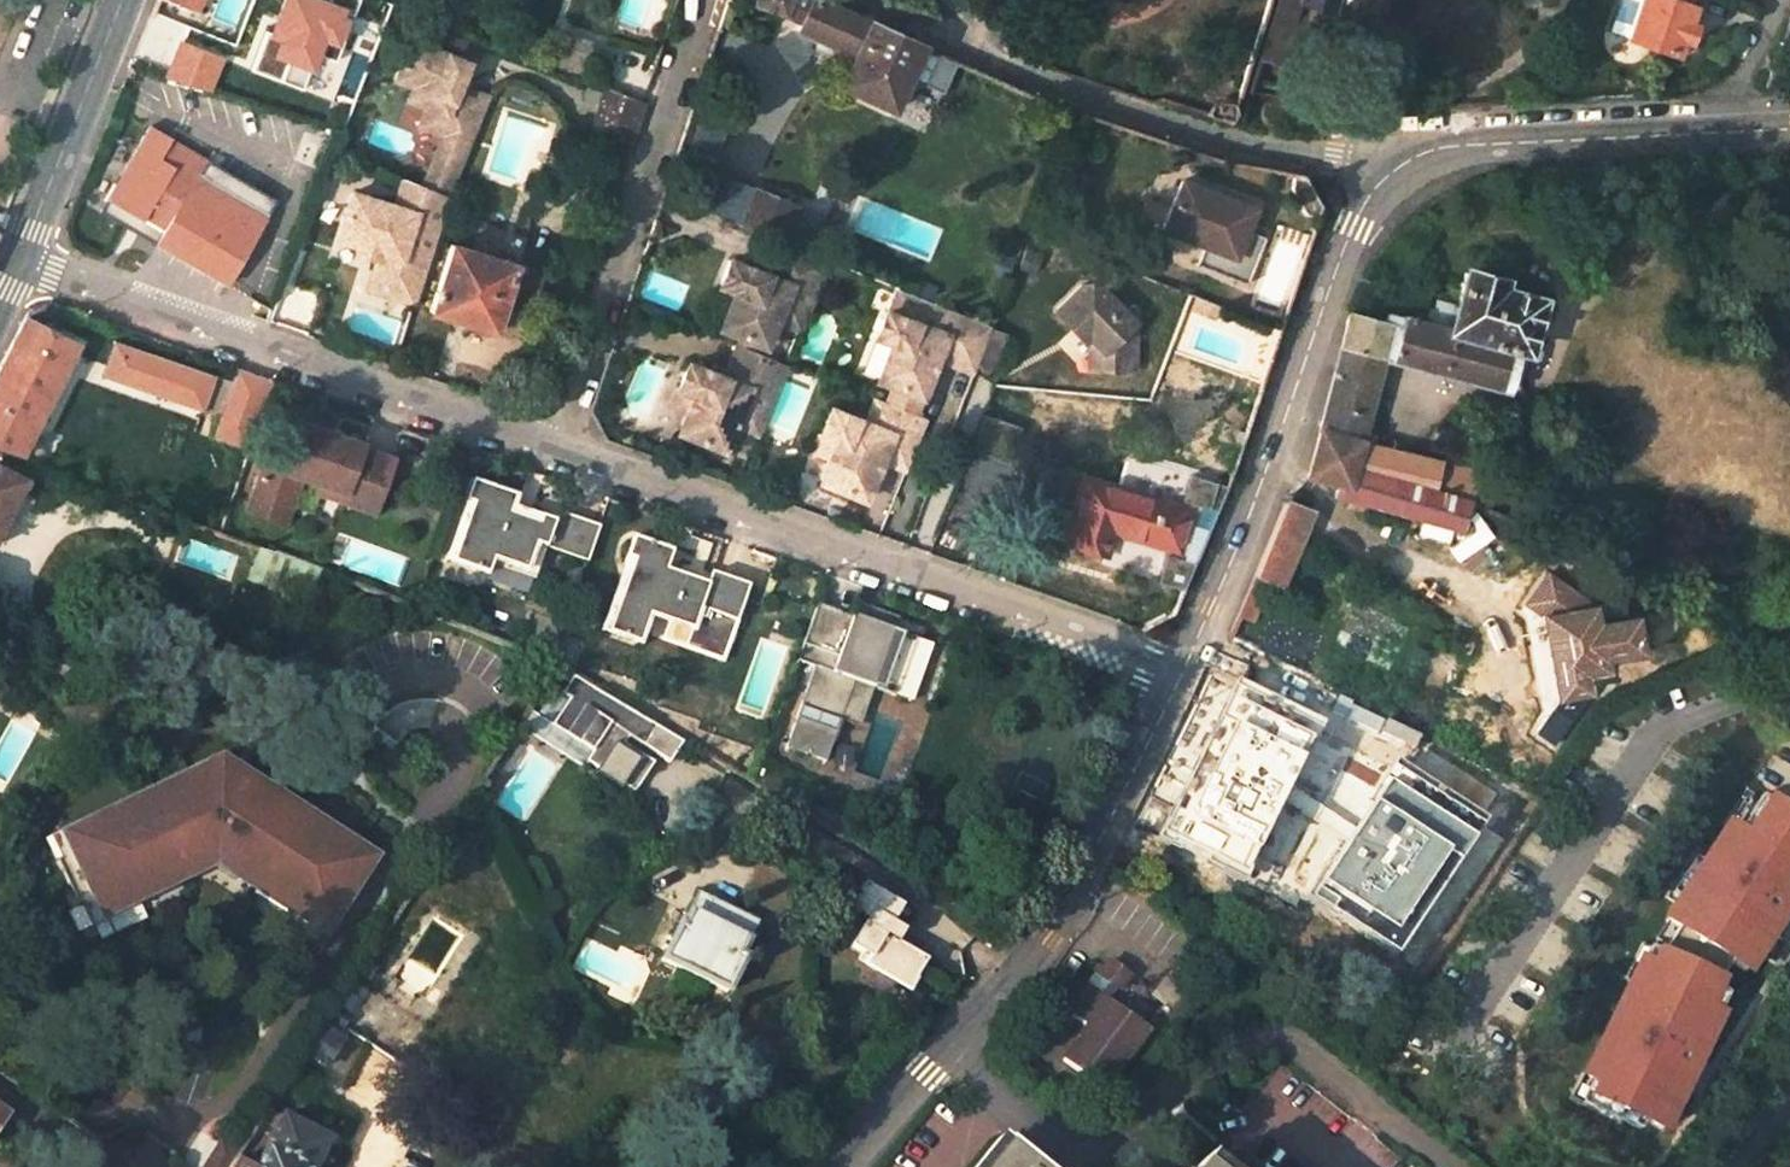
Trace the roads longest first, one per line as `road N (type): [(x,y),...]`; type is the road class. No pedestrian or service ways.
road 1 (residential): [(1191,676),(545,450)]
road 2 (residential): [(1450,1166),(1291,1037),(1262,1035),(1088,1142),(1055,1140),(947,1049)]
road 3 (residential): [(847,0),(991,68),(1236,150),(1404,164)]
road 4 (residential): [(1404,164),(1374,193),(1355,230),(1283,462),(1191,676)]
road 5 (residential): [(545,450),(20,260)]
road 6 (residential): [(545,450),(697,0)]
road 7 (residential): [(1191,676),(1082,897),(947,1049)]
road 8 (residential): [(1789,126),(1453,148),(1404,164)]
road 9 (primary): [(119,0),(20,260)]
road 10 (residential): [(947,1049),(846,1166)]
road 11 (residential): [(117,1166),(0,1088)]

